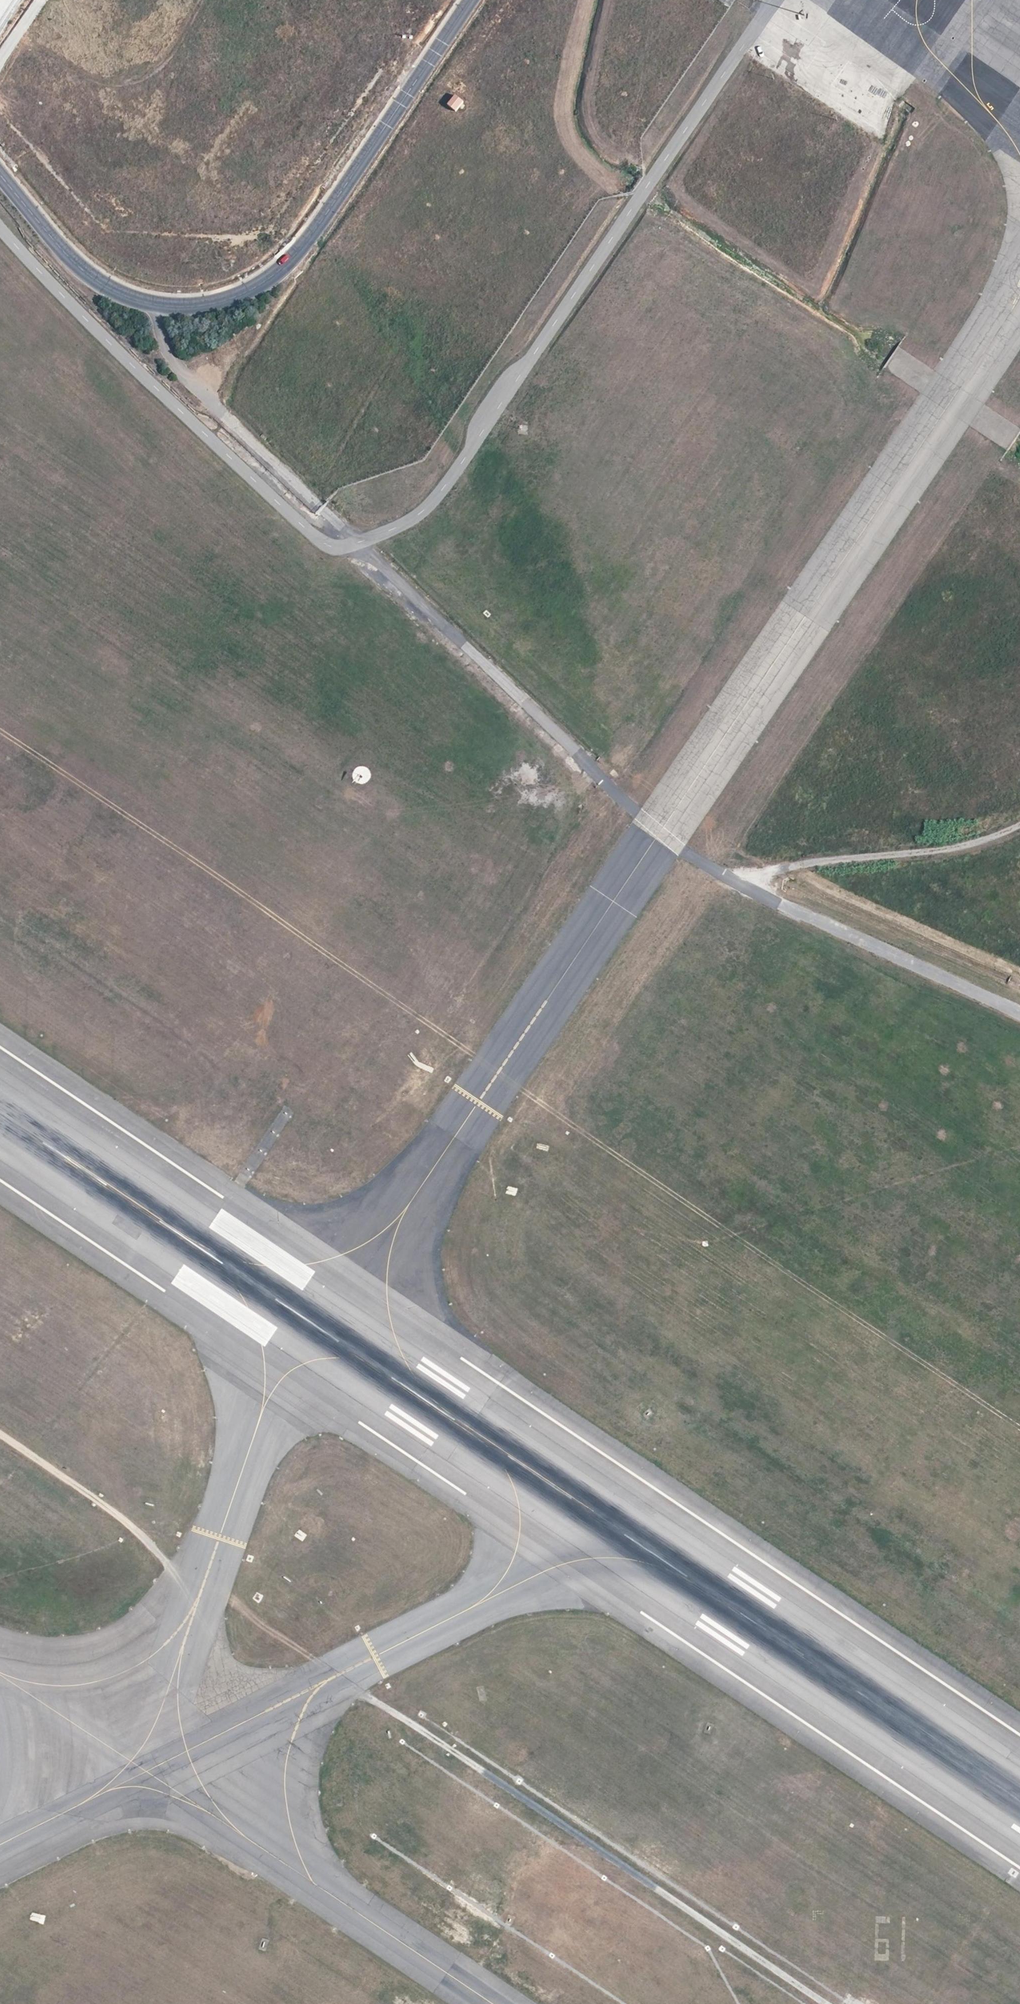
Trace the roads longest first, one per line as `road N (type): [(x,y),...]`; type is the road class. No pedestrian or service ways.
road 1 (unclassified): [(0,171),(87,275),(123,297),(194,306),(251,291),(283,270),(310,238),(471,0)]
road 2 (track): [(744,882),(827,860),(946,850),(1019,826)]

